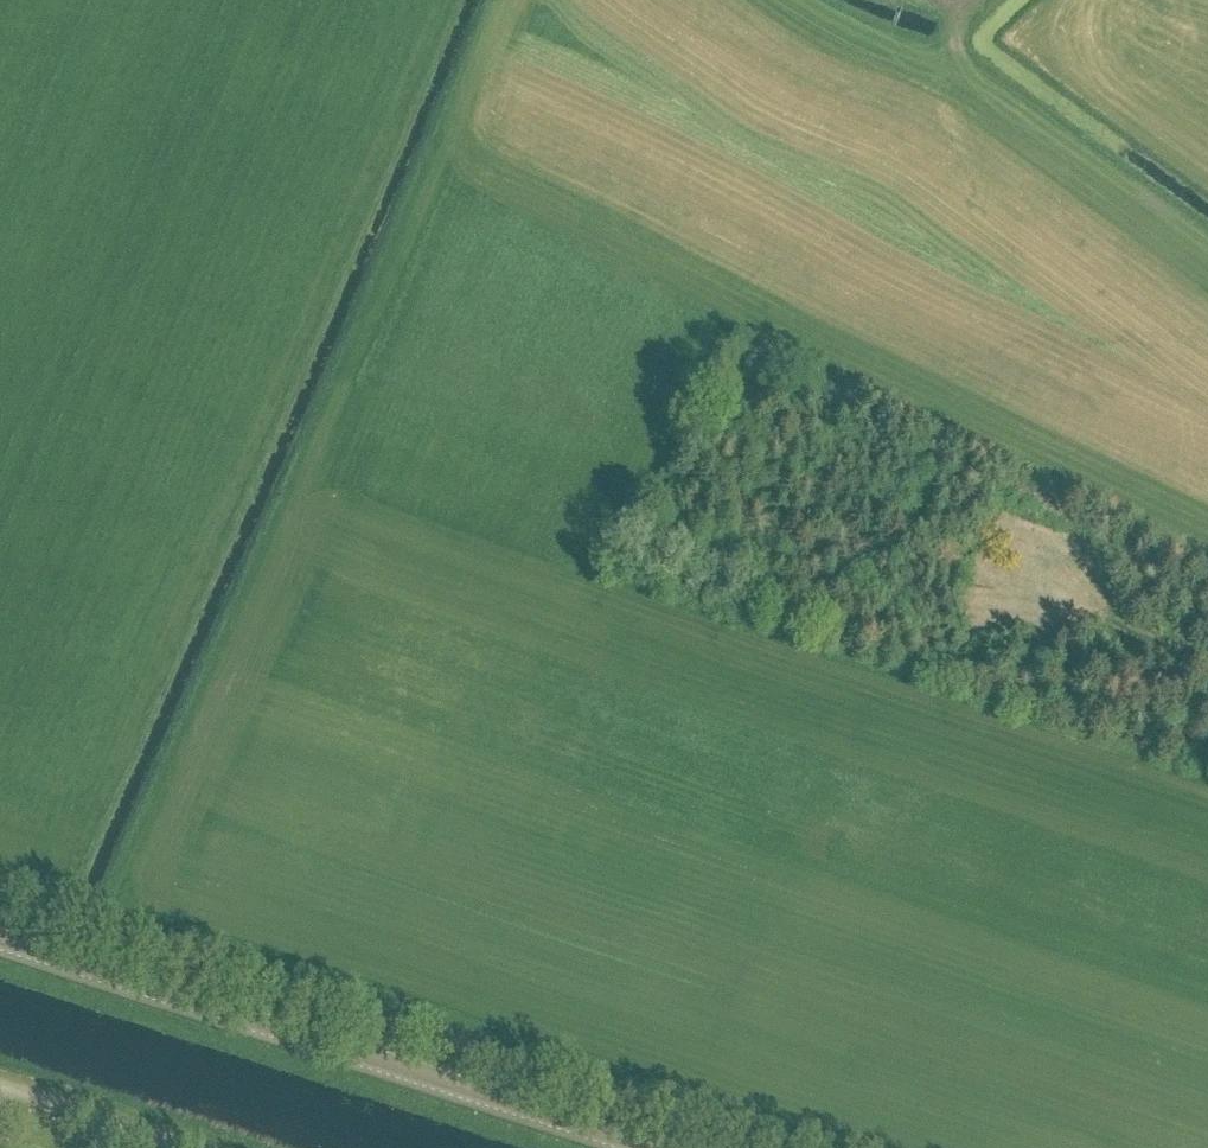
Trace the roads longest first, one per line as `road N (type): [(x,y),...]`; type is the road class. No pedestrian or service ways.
road 1 (tertiary): [(648,1147),(0,940)]
road 2 (track): [(908,0),(960,25),(957,52),(1207,237)]
road 3 (unclassified): [(185,1147),(0,1088)]

